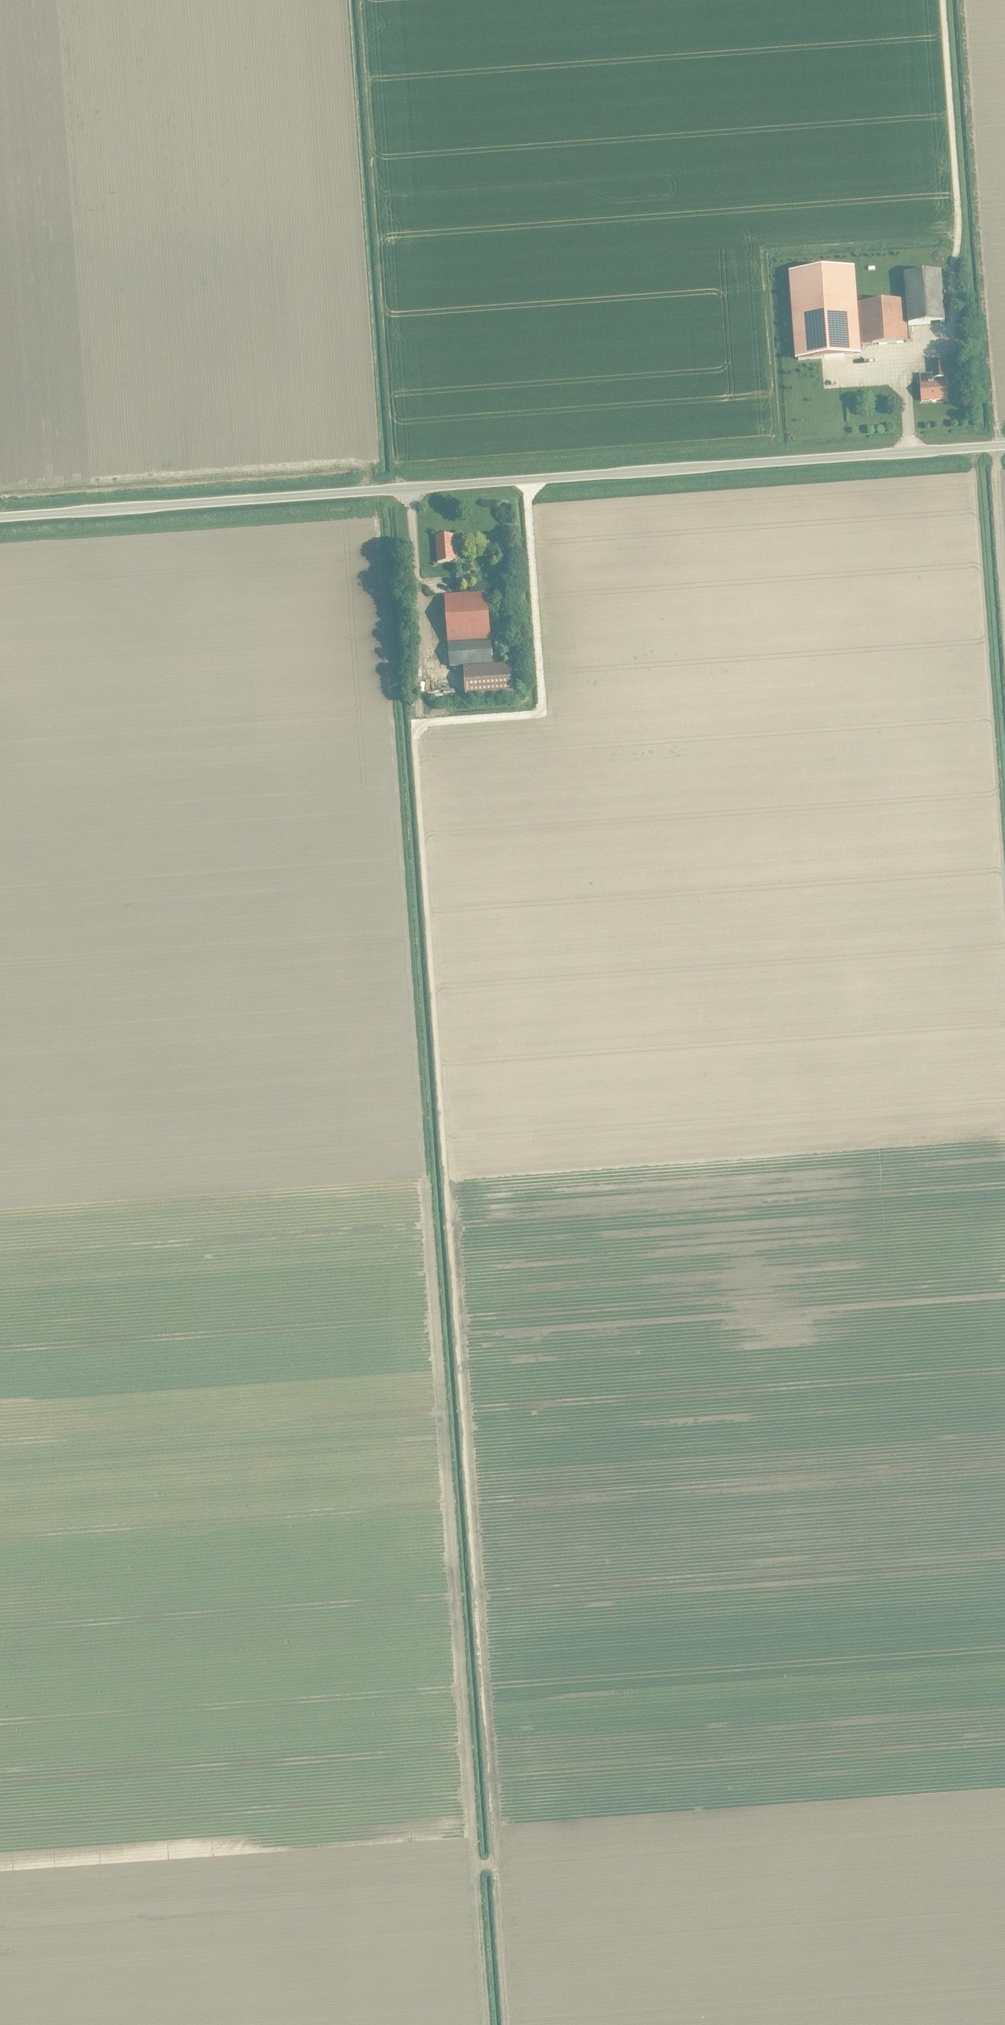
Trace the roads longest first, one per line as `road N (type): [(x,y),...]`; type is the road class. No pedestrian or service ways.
road 1 (unclassified): [(0,514),(1004,444)]

